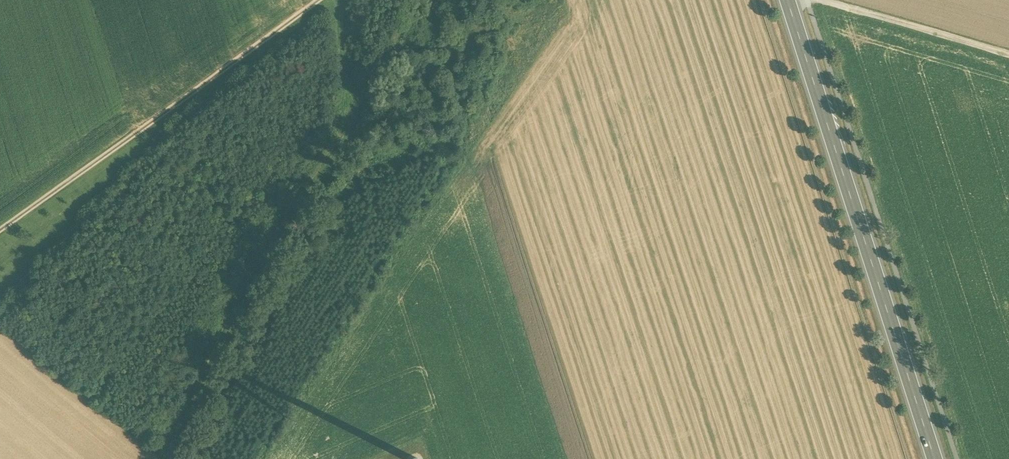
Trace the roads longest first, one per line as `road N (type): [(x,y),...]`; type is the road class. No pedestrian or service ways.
road 1 (track): [(341,0),(359,131),(267,267),(183,458)]
road 2 (track): [(577,458),(480,156),(483,135),(561,30),(562,0)]
road 3 (primary): [(934,458),(787,0)]
road 4 (track): [(0,242),(334,0)]
road 5 (track): [(1008,55),(823,0)]

